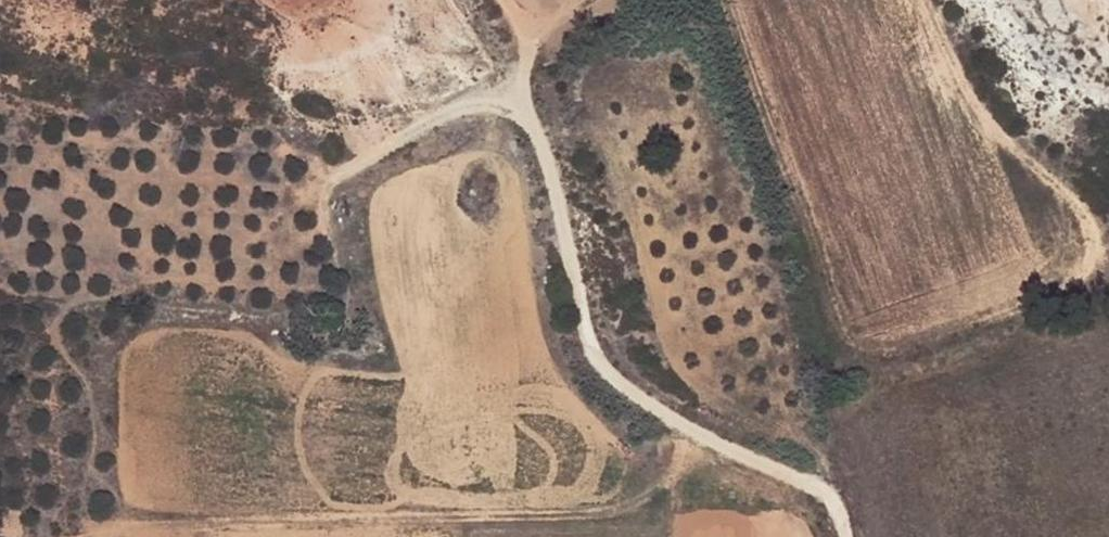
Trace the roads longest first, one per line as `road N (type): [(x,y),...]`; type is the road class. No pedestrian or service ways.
road 1 (track): [(843,536),(838,511),(823,493),(706,439),(615,382),(590,349),(548,155),(518,103),(529,34),(503,0)]
road 2 (track): [(706,439),(670,485),(611,512),(461,519)]
road 3 (track): [(518,103),(454,108),(329,183)]

